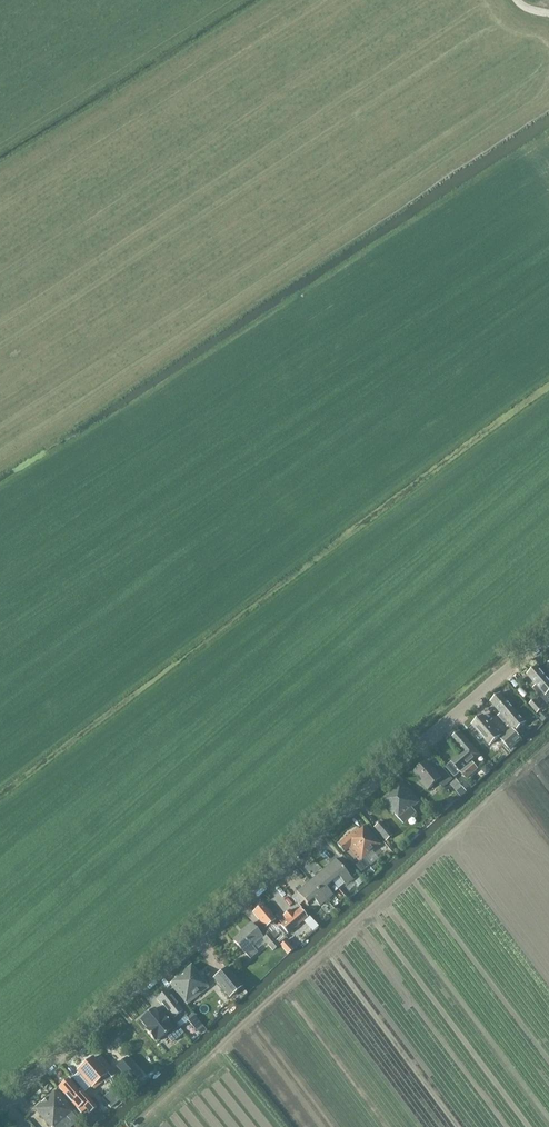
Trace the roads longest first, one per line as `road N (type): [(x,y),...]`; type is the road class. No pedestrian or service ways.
road 1 (tertiary): [(0,1106),(548,633)]

